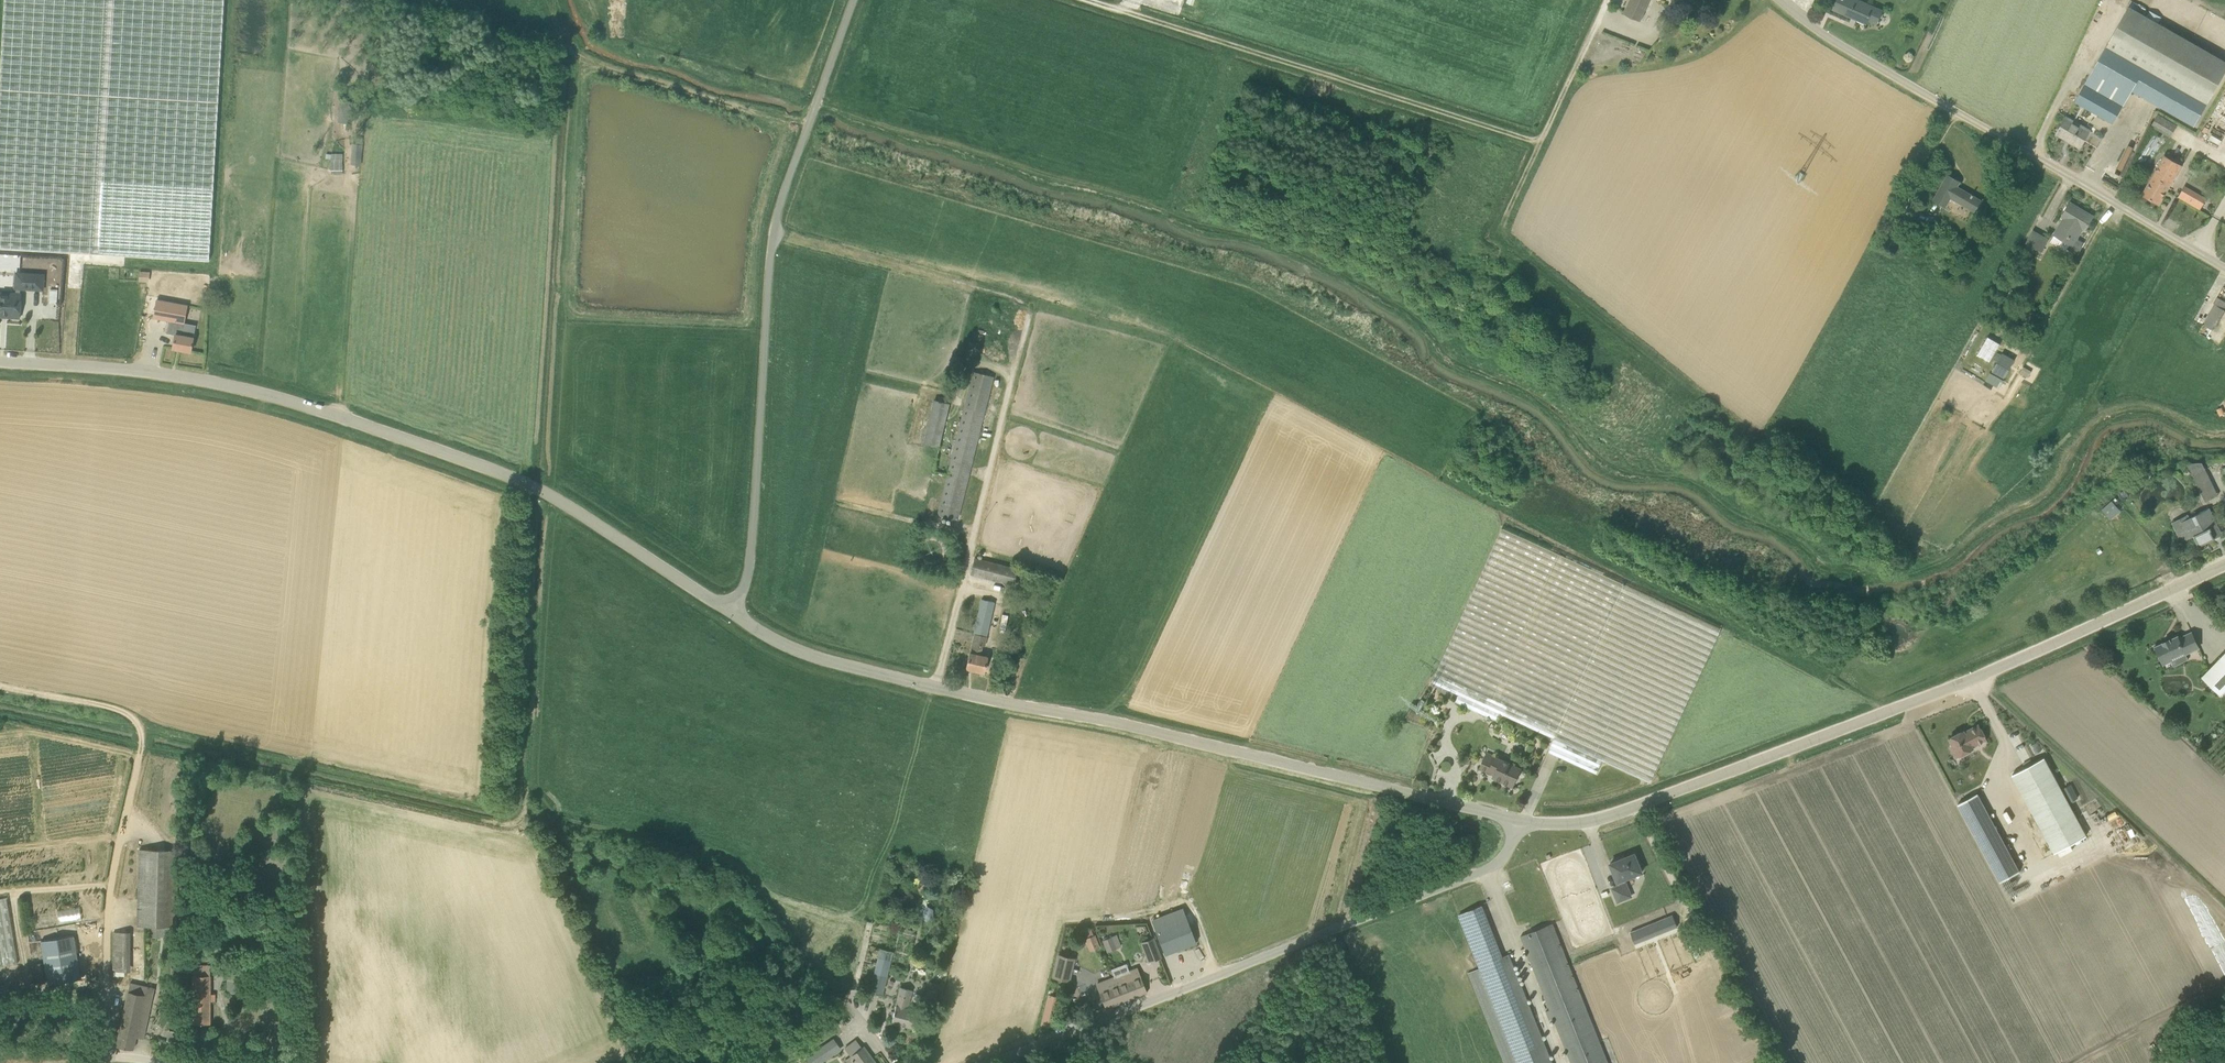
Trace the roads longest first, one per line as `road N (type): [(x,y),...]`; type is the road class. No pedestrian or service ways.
road 1 (unclassified): [(1518,821),(827,661),(728,612)]
road 2 (unclassified): [(728,612),(568,506),(448,454),(219,383),(0,362)]
road 3 (unclassified): [(1518,821),(1589,824),(1636,807),(2010,662),(2224,566)]
road 4 (track): [(936,688),(1027,307),(772,230)]
road 5 (unclassified): [(728,612),(750,567),(772,230),(854,0)]
road 6 (unclassified): [(996,1062),(1491,869),(1508,852),(1518,821)]
road 7 (unclassified): [(2224,267),(1835,42),(1779,0)]
road 8 (track): [(1541,143),(1083,0)]
road 9 (track): [(1825,677),(1450,475)]
road 10 (track): [(1636,807),(1769,1062)]
road 11 (unclassified): [(107,1054),(106,928),(126,814)]
road 12 (track): [(2079,1062),(2224,978)]
road 13 (track): [(1541,143),(1608,0)]
road 14 (track): [(140,729),(125,713),(100,705),(0,687)]

